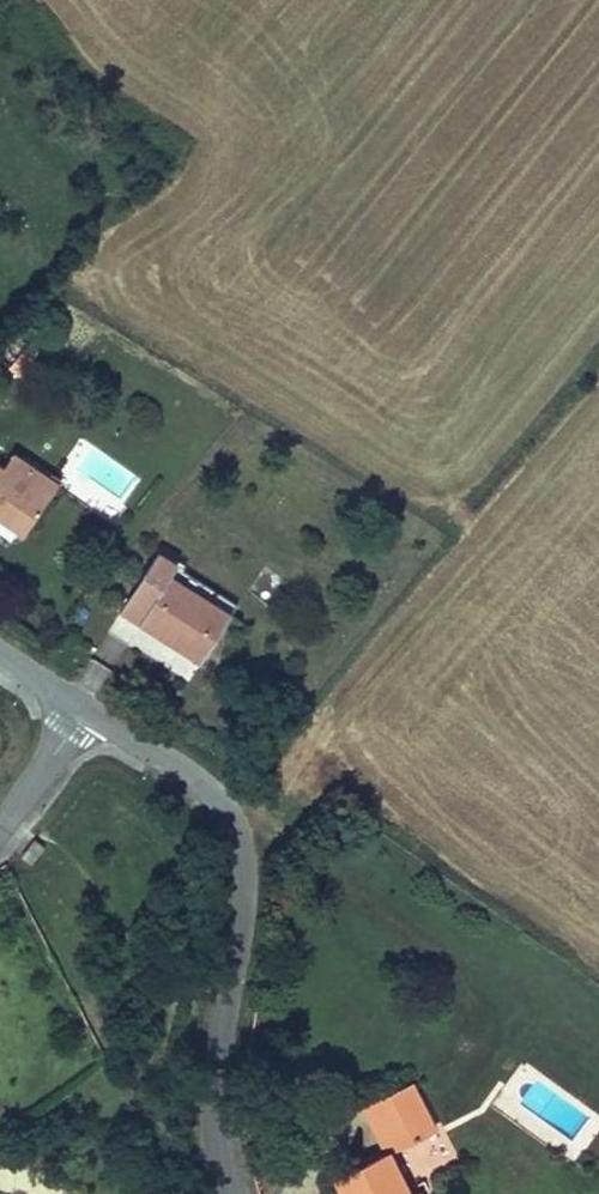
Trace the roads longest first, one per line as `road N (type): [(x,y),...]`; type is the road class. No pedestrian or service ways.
road 1 (unclassified): [(87,710),(208,793),(233,837),(235,905),(211,1121),(226,1193)]
road 2 (unclassified): [(87,710),(0,830)]

